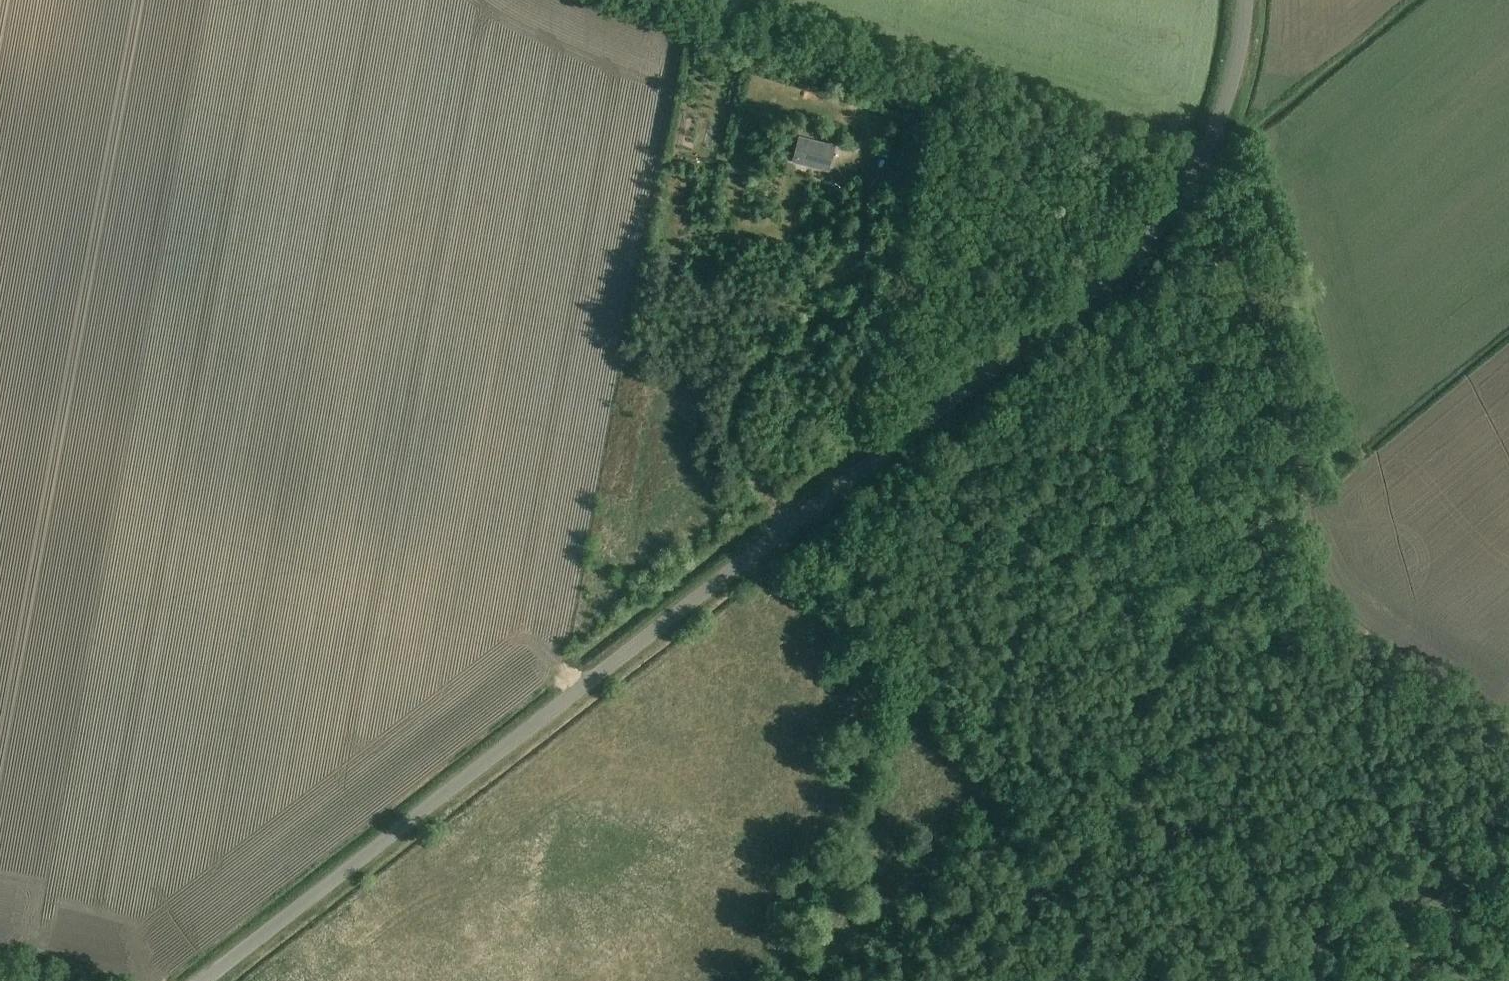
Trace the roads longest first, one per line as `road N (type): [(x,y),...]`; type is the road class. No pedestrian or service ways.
road 1 (unclassified): [(202,980),(1126,260),(1161,221),(1216,125),(1243,0)]
road 2 (track): [(1328,980),(1508,859)]

